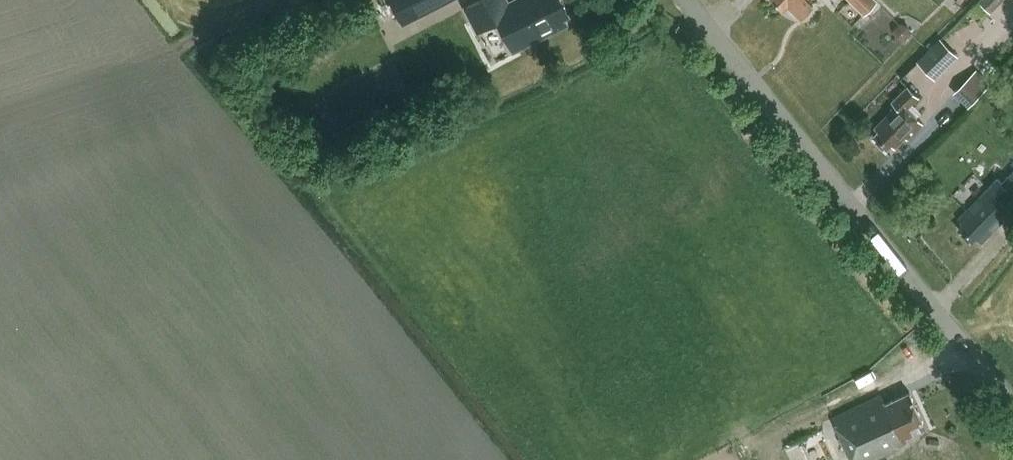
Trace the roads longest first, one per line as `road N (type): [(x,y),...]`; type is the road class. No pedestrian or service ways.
road 1 (tertiary): [(1012,405),(687,0)]

